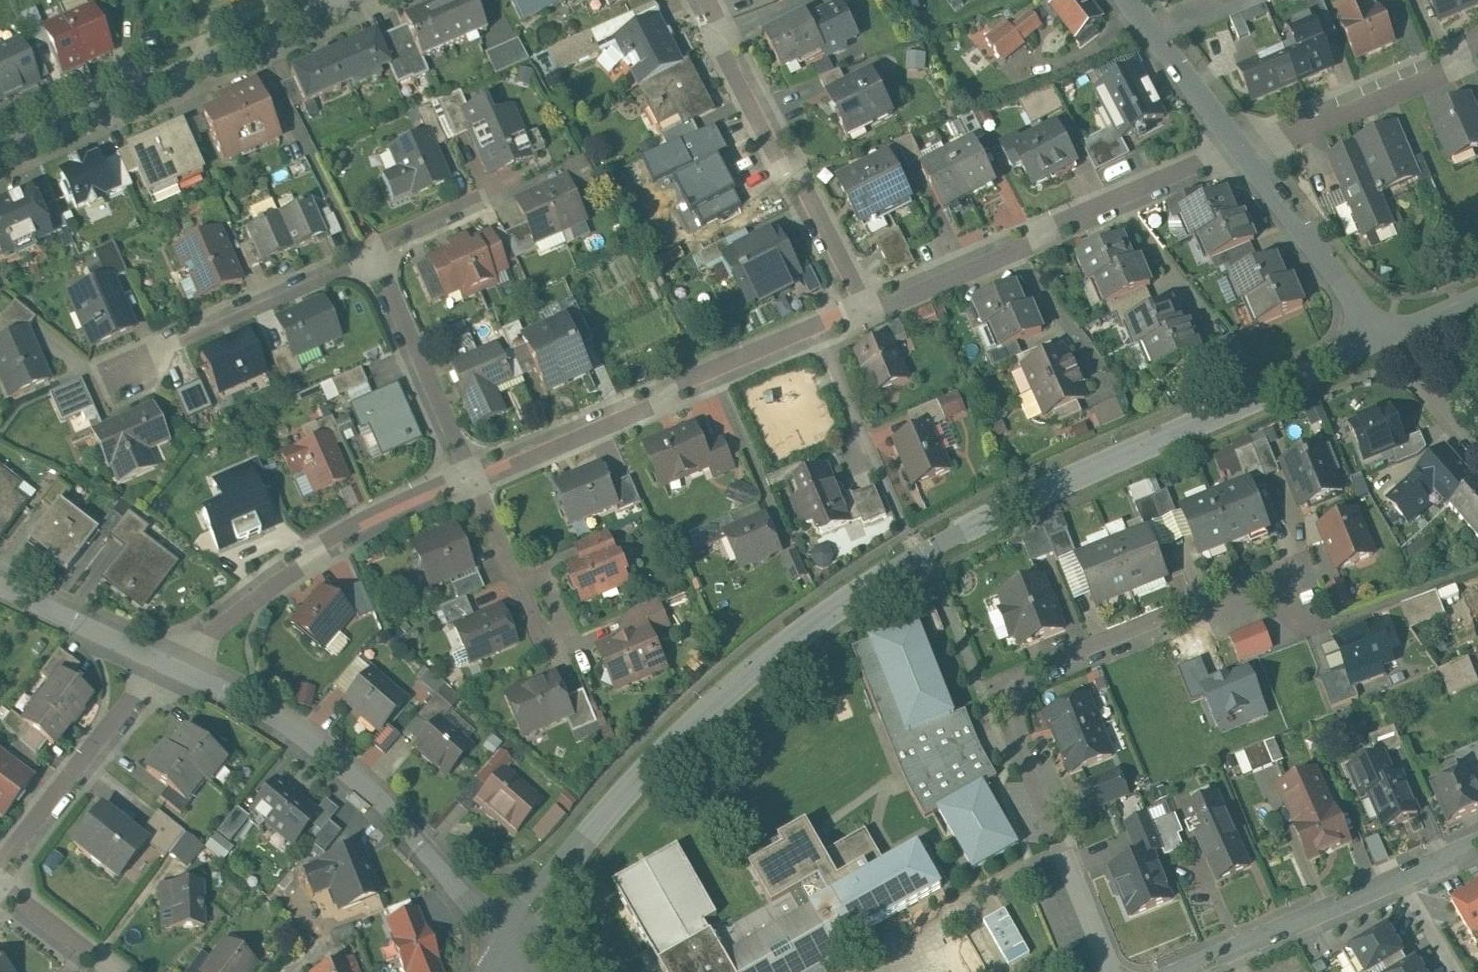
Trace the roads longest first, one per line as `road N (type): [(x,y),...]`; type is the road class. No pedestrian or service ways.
road 1 (tertiary): [(1386,335),(998,512),(808,624),(635,777),(513,940)]
road 2 (residential): [(171,662),(304,737),(392,810),(513,940)]
road 3 (residential): [(859,309),(469,477)]
road 4 (residential): [(1243,152),(859,309)]
road 5 (residential): [(996,721),(1029,677),(1280,578),(1321,625)]
road 6 (residential): [(469,477),(361,522),(260,588),(171,662)]
road 7 (residential): [(0,147),(323,9)]
road 8 (residential): [(859,309),(703,0)]
road 9 (residential): [(1192,971),(1477,841)]
road 10 (residential): [(996,721),(1100,971)]
road 11 (residential): [(171,662),(0,870)]
road 12 (residential): [(366,255),(170,335),(127,371)]
road 13 (residential): [(1477,48),(1243,152)]
road 14 (residential): [(469,477),(366,255)]
road 15 (residential): [(1243,152),(1386,335)]
road 16 (residential): [(1129,0),(1243,152)]
road 17 (residential): [(0,583),(171,662)]
road 18 (residential): [(469,477),(542,648)]
road 19 (residential): [(1386,335),(1477,448)]
road 20 (residential): [(108,971),(0,886)]
road 21 (residential): [(366,255),(484,200)]

